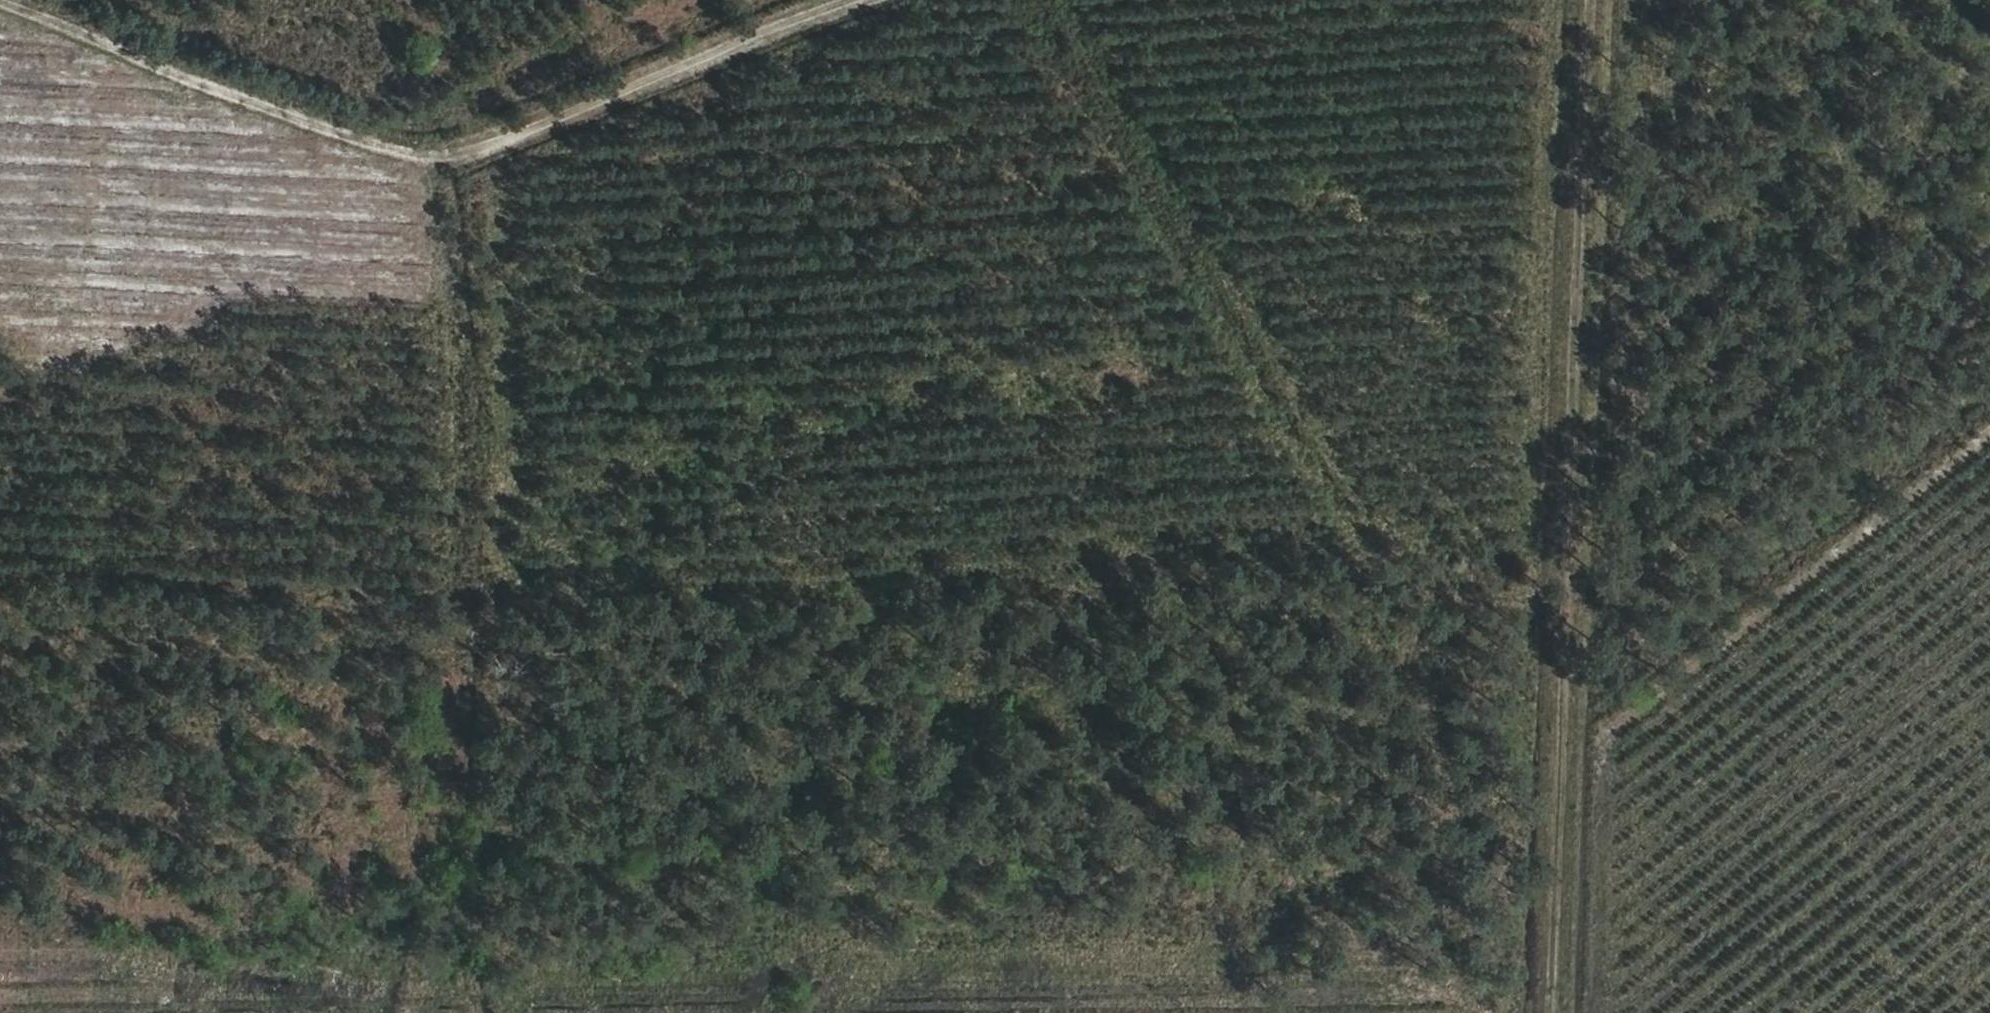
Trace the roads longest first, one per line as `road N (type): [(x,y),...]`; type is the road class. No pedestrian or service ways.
road 1 (track): [(1569,1012),(1592,0)]
road 2 (track): [(839,0),(530,138),(443,153),(57,44),(0,13)]

